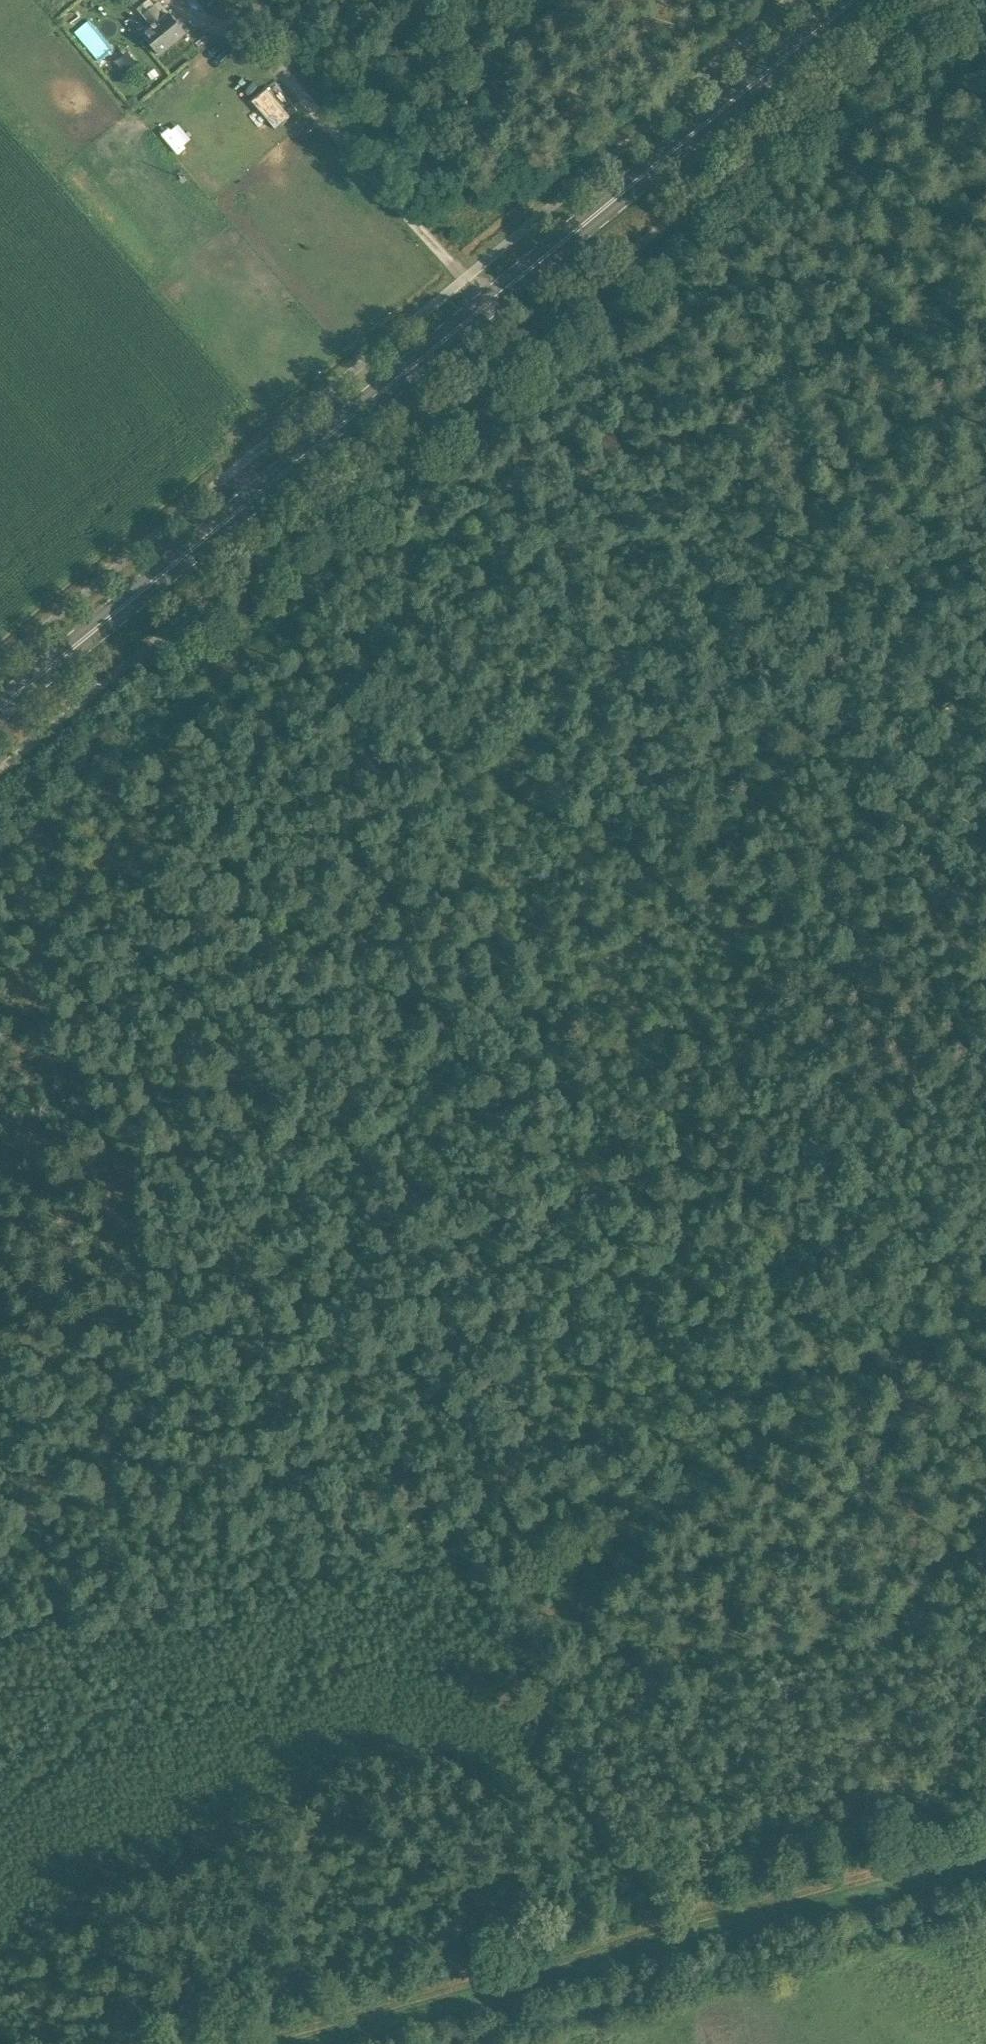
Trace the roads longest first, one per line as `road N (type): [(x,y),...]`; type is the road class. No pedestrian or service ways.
road 1 (track): [(0,1564),(286,1247),(474,1050),(543,993),(665,826),(801,682),(844,599),(852,563),(985,445)]
road 2 (primary): [(0,708),(854,0)]
road 3 (track): [(229,2043),(985,1842)]
road 4 (track): [(173,0),(198,21),(252,37),(485,306)]

